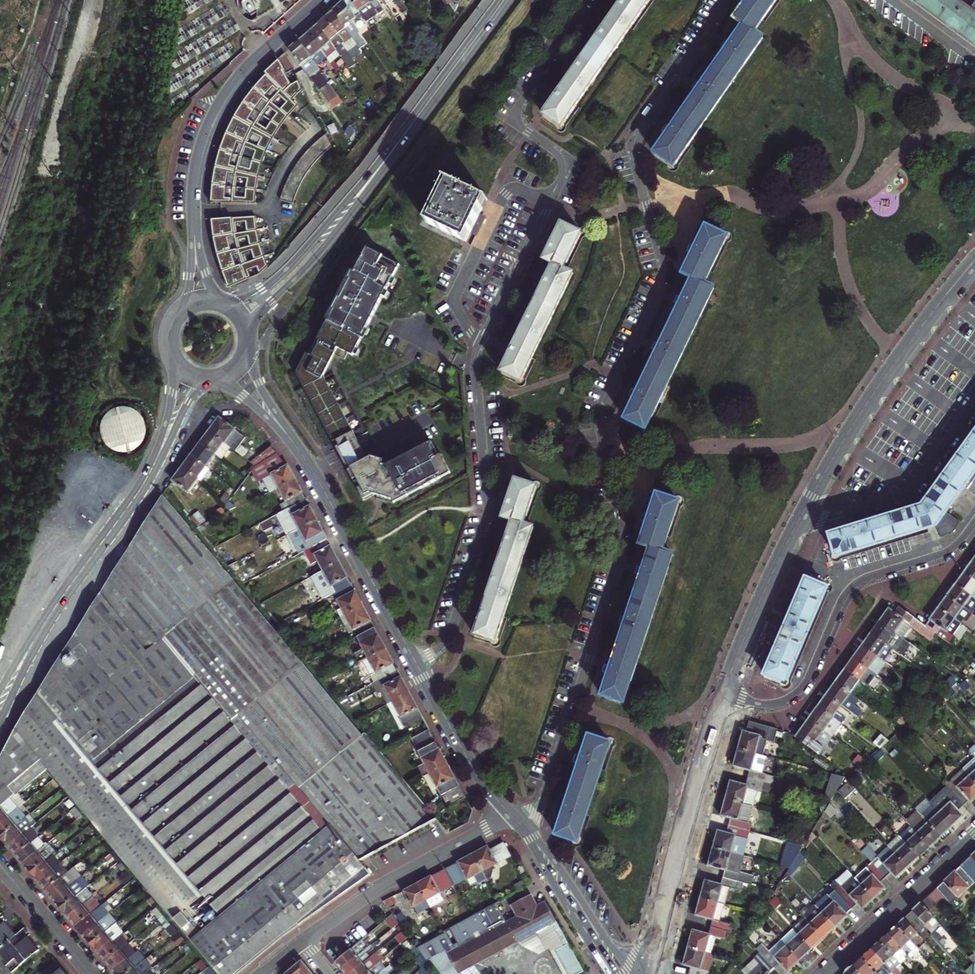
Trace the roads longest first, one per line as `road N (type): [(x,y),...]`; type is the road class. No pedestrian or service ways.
road 1 (residential): [(524,829),(537,814),(623,555),(600,419),(662,286),(633,147),(727,0)]
road 2 (residential): [(595,0),(516,117),(562,158),(566,171),(478,354),(488,517),(449,638),(415,663)]
road 3 (residential): [(722,695),(764,706),(795,699),(814,678),(853,590),(952,552),(974,526)]
road 4 (residential): [(974,261),(876,390),(794,529)]
road 5 (tertiary): [(159,453),(47,620),(0,709)]
road 6 (residential): [(194,207),(210,126),(229,94),(322,0)]
road 7 (tertiary): [(300,452),(415,663)]
road 8 (residential): [(306,941),(509,813)]
road 9 (tertiary): [(249,331),(334,235),(391,153)]
road 10 (unclassified): [(794,529),(918,490),(974,412)]
road 11 (tertiary): [(391,153),(279,276),(226,301)]
road 12 (residential): [(974,836),(824,973)]
road 13 (tertiary): [(504,0),(391,153)]
road 14 (tertiary): [(637,973),(524,829)]
road 15 (residential): [(794,529),(722,695)]
road 16 (tertiary): [(415,663),(472,766),(509,813)]
road 17 (residential): [(722,695),(673,857)]
road 18 (tertiary): [(524,829),(609,973)]
road 19 (residential): [(0,863),(92,973)]
road 20 (residential): [(673,857),(643,973)]

